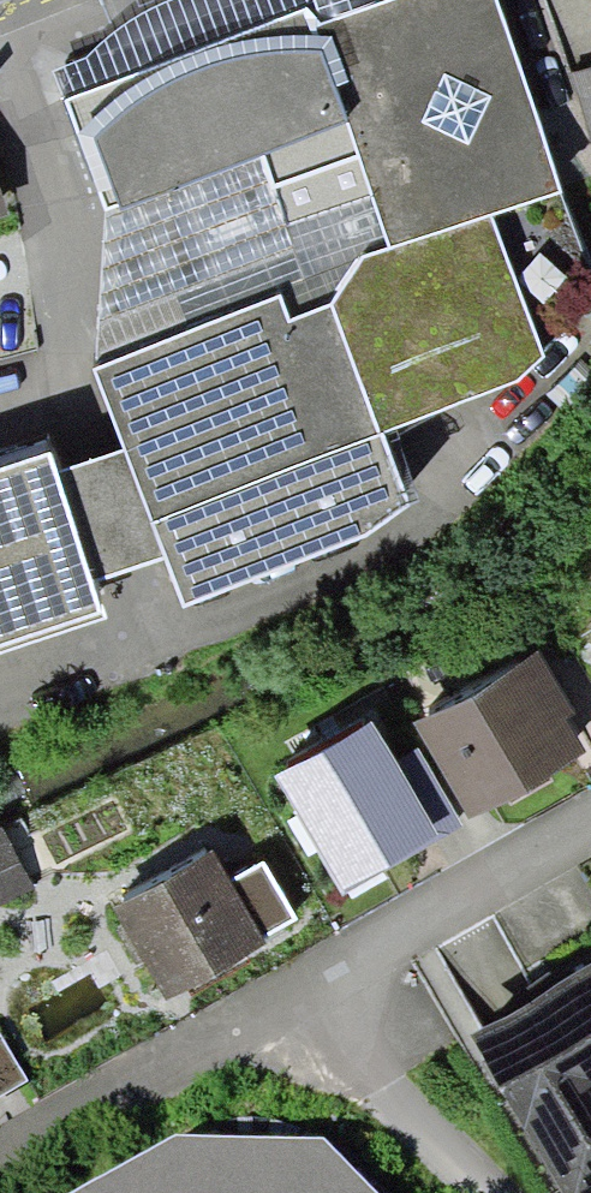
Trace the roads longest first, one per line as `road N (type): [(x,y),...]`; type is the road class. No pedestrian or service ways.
road 1 (unclassified): [(590,822),(324,975),(0,1144)]

